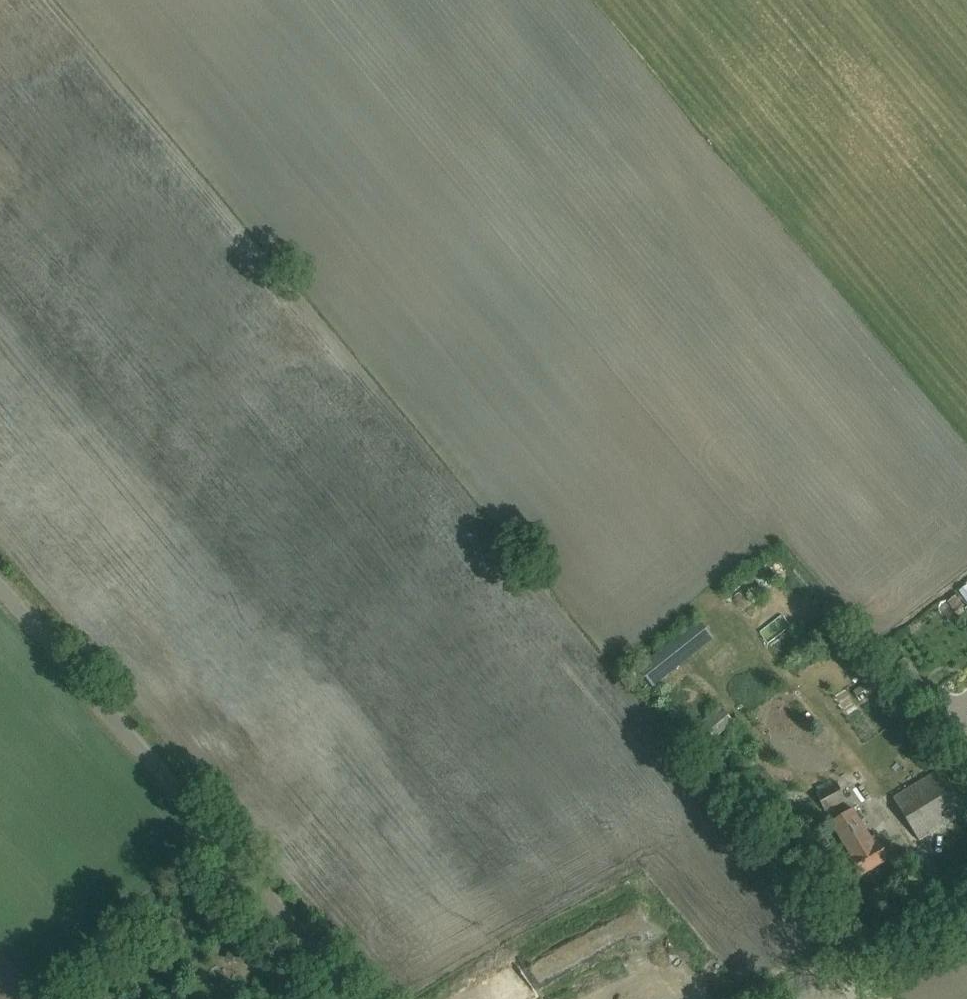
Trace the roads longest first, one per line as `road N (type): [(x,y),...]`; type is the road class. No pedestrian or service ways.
road 1 (unclassified): [(353,998),(0,593)]
road 2 (unclassified): [(766,998),(966,900)]

